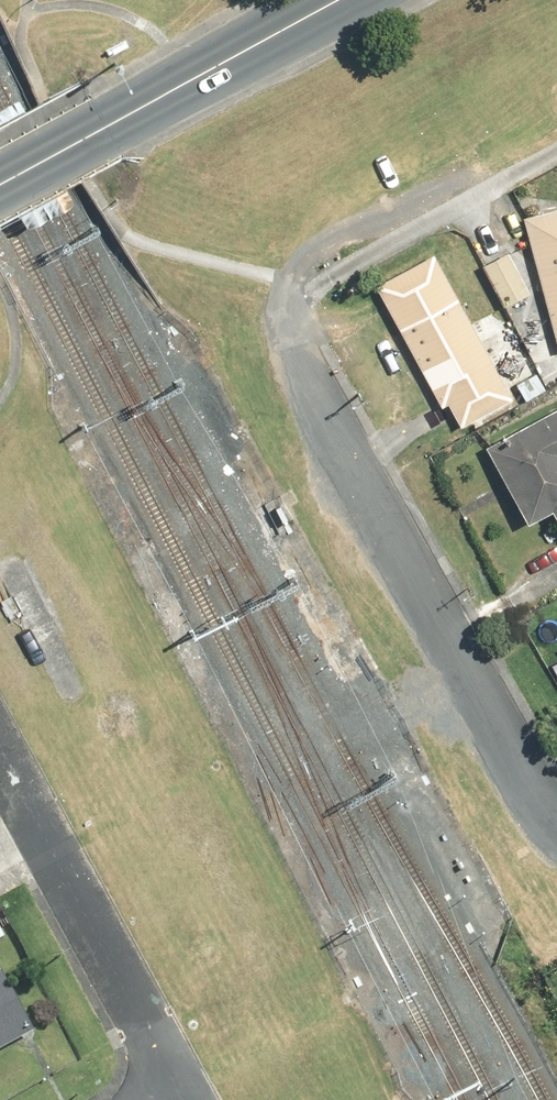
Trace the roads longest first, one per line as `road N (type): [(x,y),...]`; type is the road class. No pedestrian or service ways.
road 1 (residential): [(556,830),(534,803),(305,387)]
road 2 (secondary): [(0,188),(345,0)]
road 3 (residential): [(183,1091),(0,758)]

